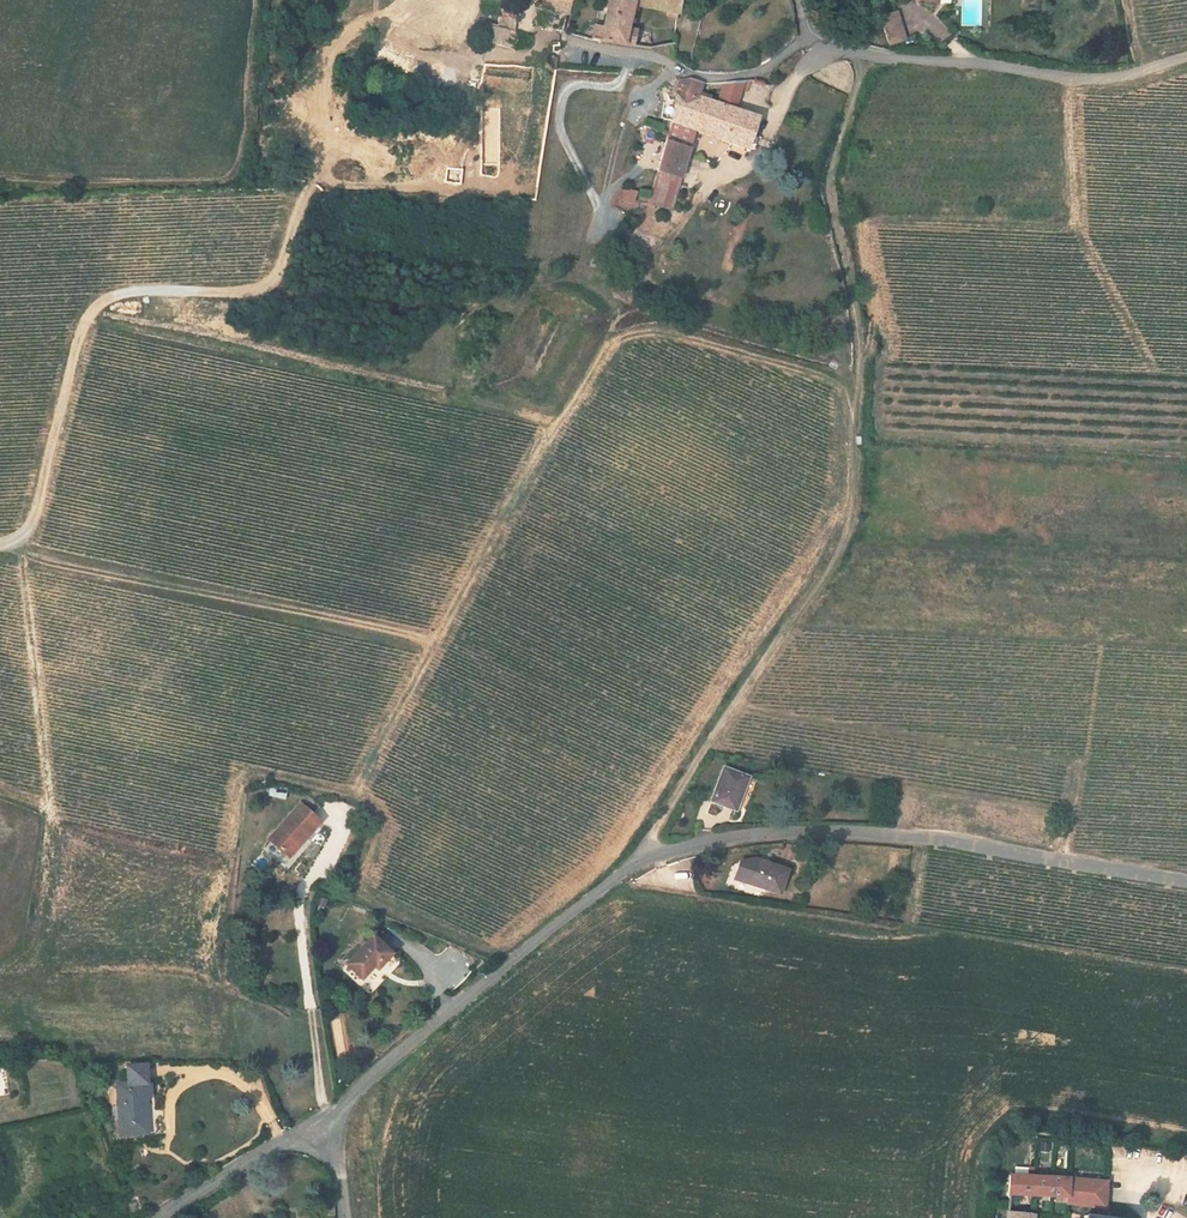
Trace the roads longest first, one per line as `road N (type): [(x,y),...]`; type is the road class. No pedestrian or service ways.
road 1 (track): [(838,42),(789,89),(754,163),(712,184),(629,294),(596,278),(541,277),(471,302),(299,294),(270,283),(242,292),(133,290),(97,304),(78,333),(30,529),(0,549)]
road 2 (residential): [(326,1122),(364,1082),(641,860),(763,834),(841,834),(931,839),(1186,881)]
road 3 (track): [(641,860),(725,715),(841,544),(853,511),(859,356),(831,166),(872,55)]
road 4 (track): [(258,0),(241,166),(225,178),(0,180)]
road 5 (residential): [(813,33),(872,55),(1061,78),(1118,77),(1186,56)]
road 6 (track): [(326,1122),(299,903),(332,849),(338,816)]
road 7 (residential): [(578,54),(671,66),(700,77),(742,77),(770,68),(813,33)]
road 8 (residential): [(162,1217),(326,1122)]

